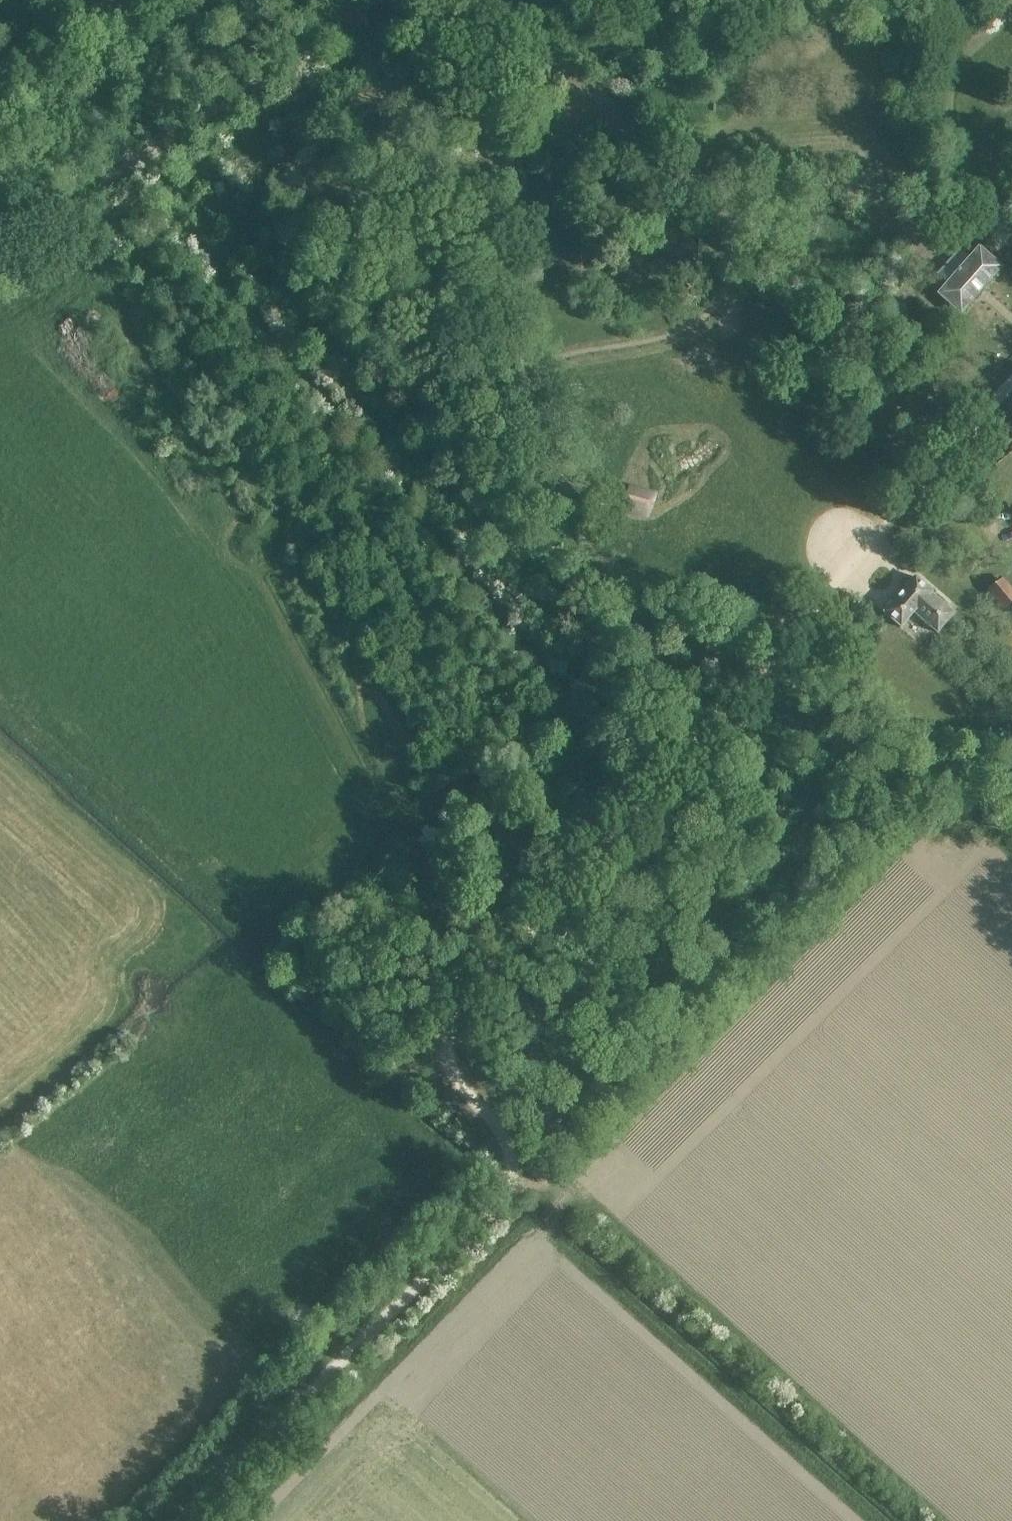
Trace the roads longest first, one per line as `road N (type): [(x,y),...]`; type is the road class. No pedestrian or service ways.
road 1 (track): [(356,11),(0,253)]

